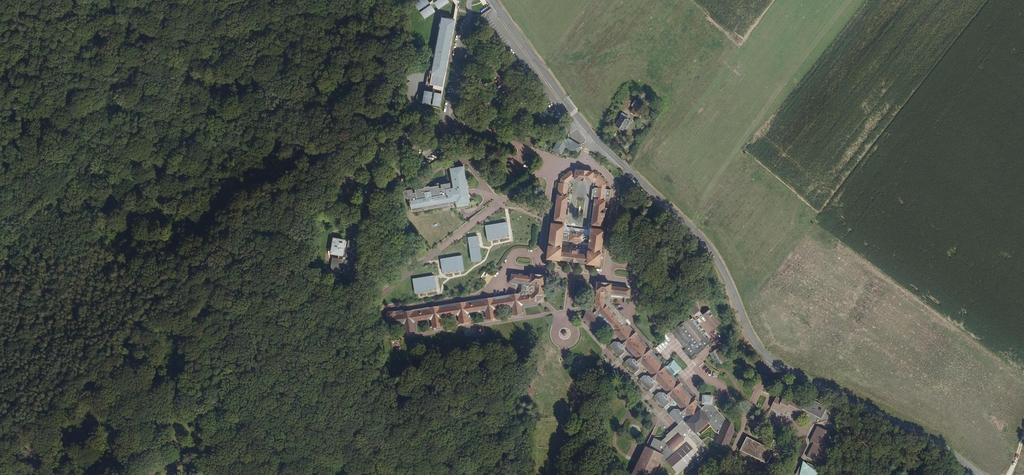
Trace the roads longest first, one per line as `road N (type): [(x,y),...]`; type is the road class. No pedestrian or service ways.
road 1 (unclassified): [(492,0),(594,139),(713,252),(750,334),(774,363),(909,429),(978,474)]

